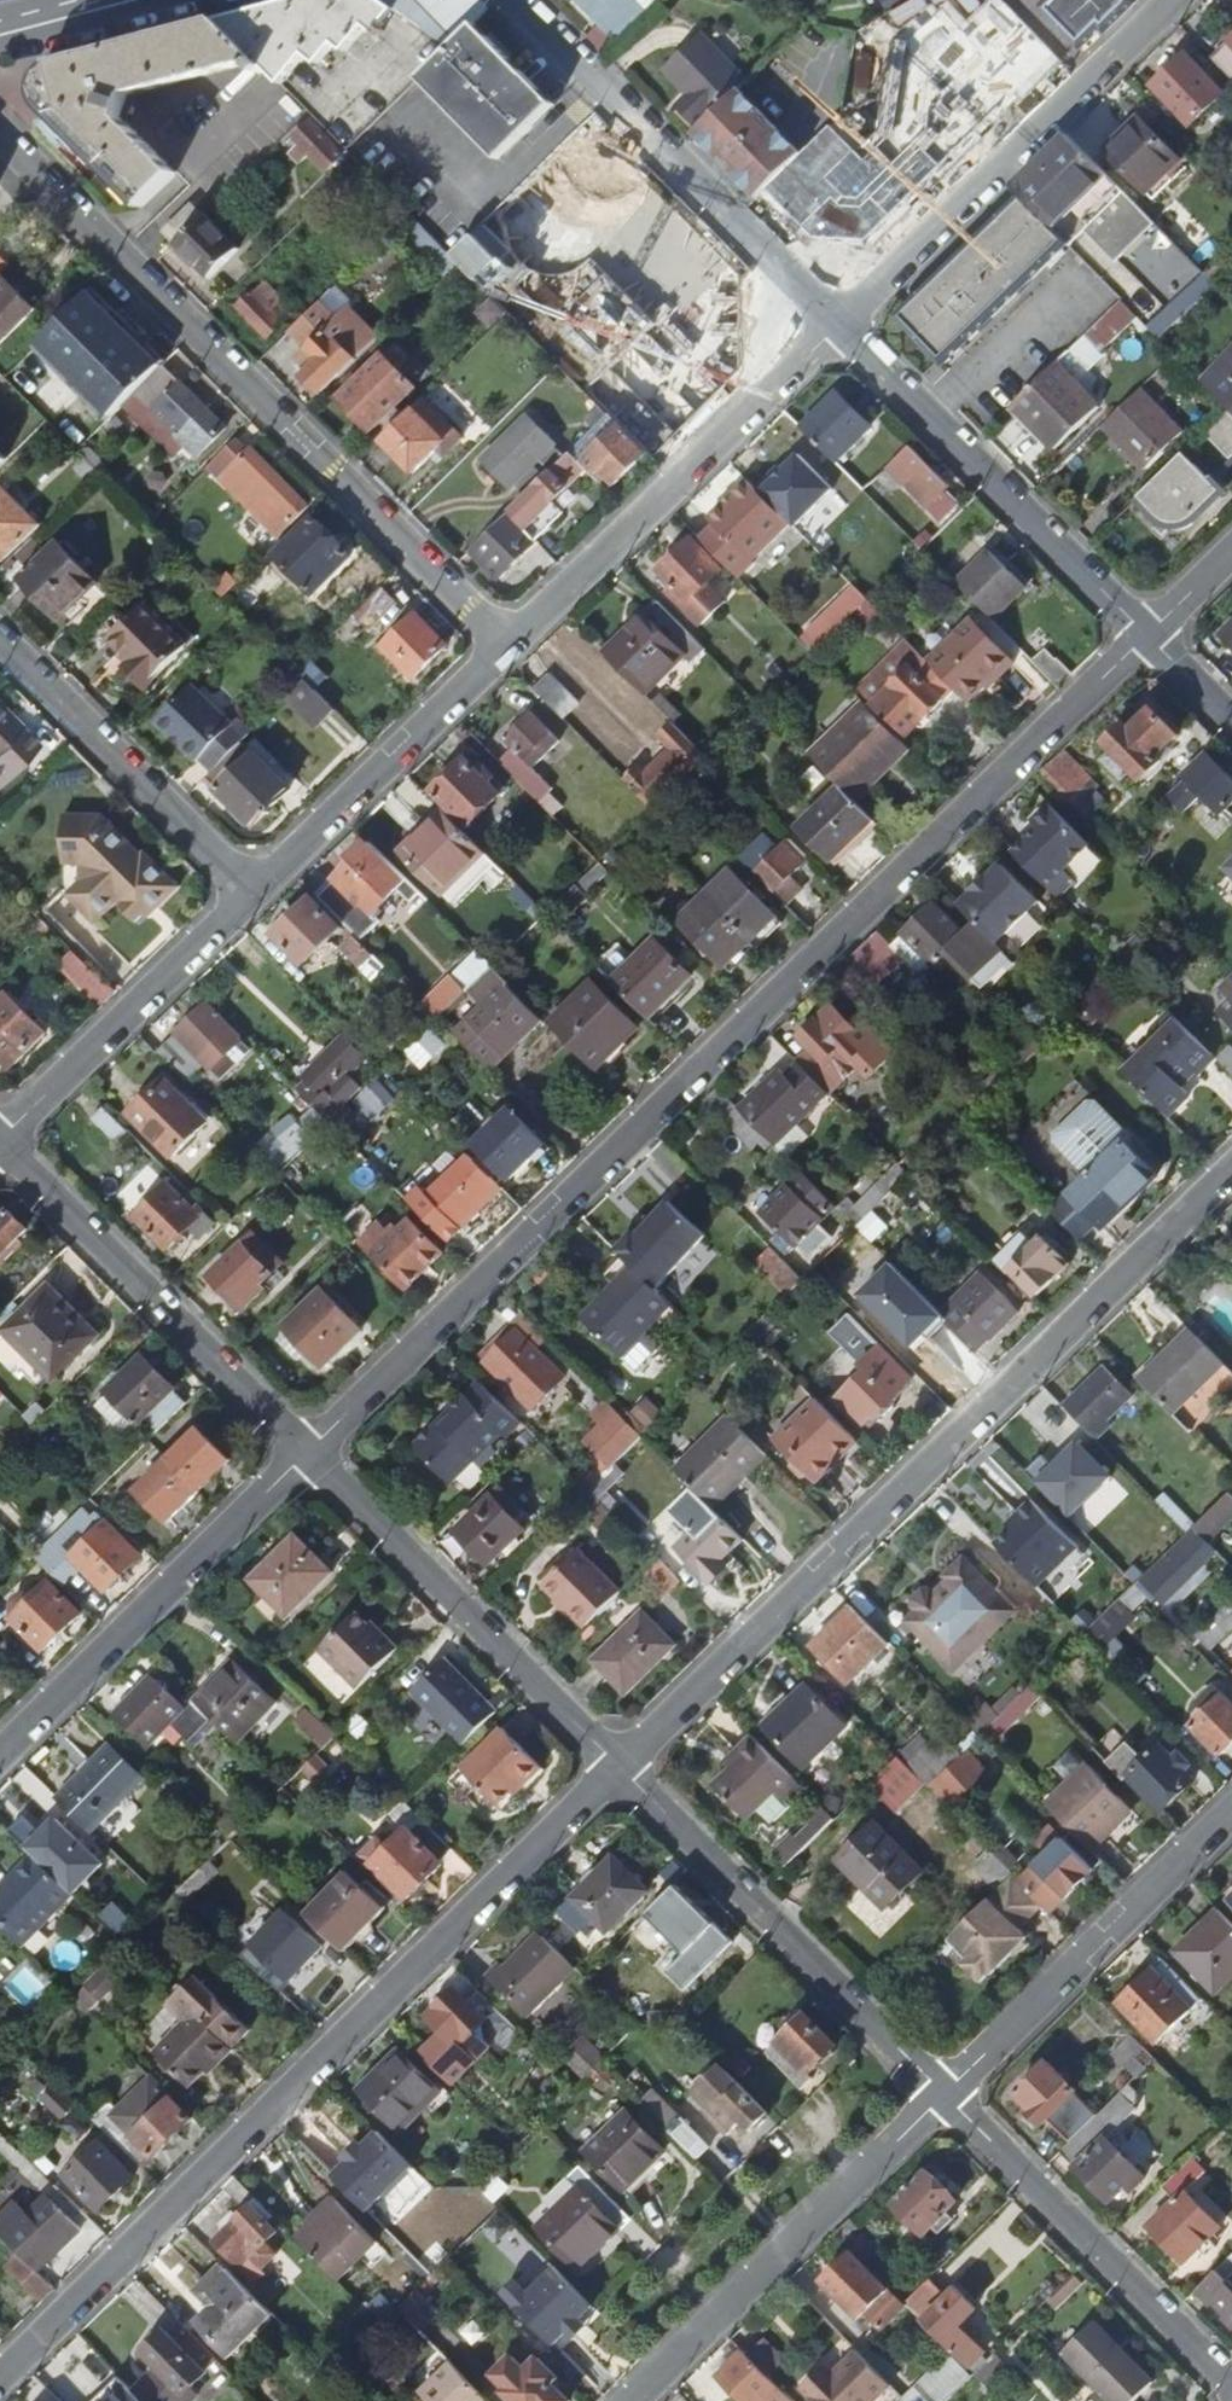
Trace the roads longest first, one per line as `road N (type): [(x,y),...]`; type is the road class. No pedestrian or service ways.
road 1 (unclassified): [(307,1454),(1148,636)]
road 2 (unclassified): [(621,1771),(0,2380)]
road 3 (unclassified): [(1231,1172),(621,1771)]
road 4 (residential): [(506,650),(0,139)]
road 5 (unclassified): [(839,325),(1176,0)]
road 6 (unclassified): [(506,650),(839,325)]
road 7 (residential): [(944,2096),(621,1771)]
road 8 (residential): [(839,325),(518,0)]
road 9 (residential): [(621,1771),(307,1454)]
road 10 (residential): [(307,1454),(0,1141)]
road 11 (residential): [(1148,636),(839,325)]
road 12 (residential): [(631,2400),(944,2096)]
road 13 (unclassified): [(0,1755),(307,1454)]
road 14 (residential): [(1231,2387),(944,2096)]
road 15 (residential): [(944,2096),(1231,1815)]
road 16 (residential): [(251,896),(0,642)]
road 17 (unclassified): [(251,896),(506,650)]
road 18 (unclassified): [(0,1141),(251,896)]
road 19 (secondary): [(0,43),(165,0)]

